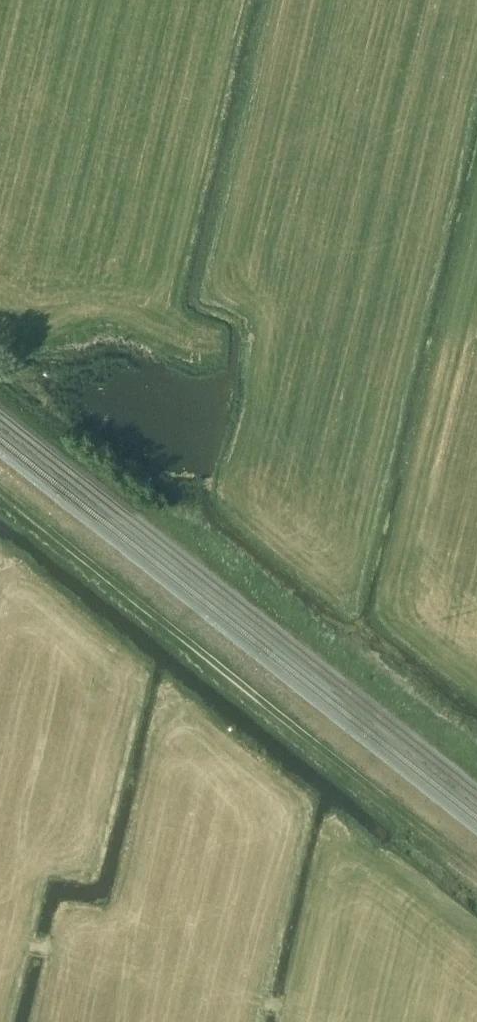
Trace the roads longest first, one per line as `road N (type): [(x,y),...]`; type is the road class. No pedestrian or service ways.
road 1 (track): [(0,492),(476,873)]

